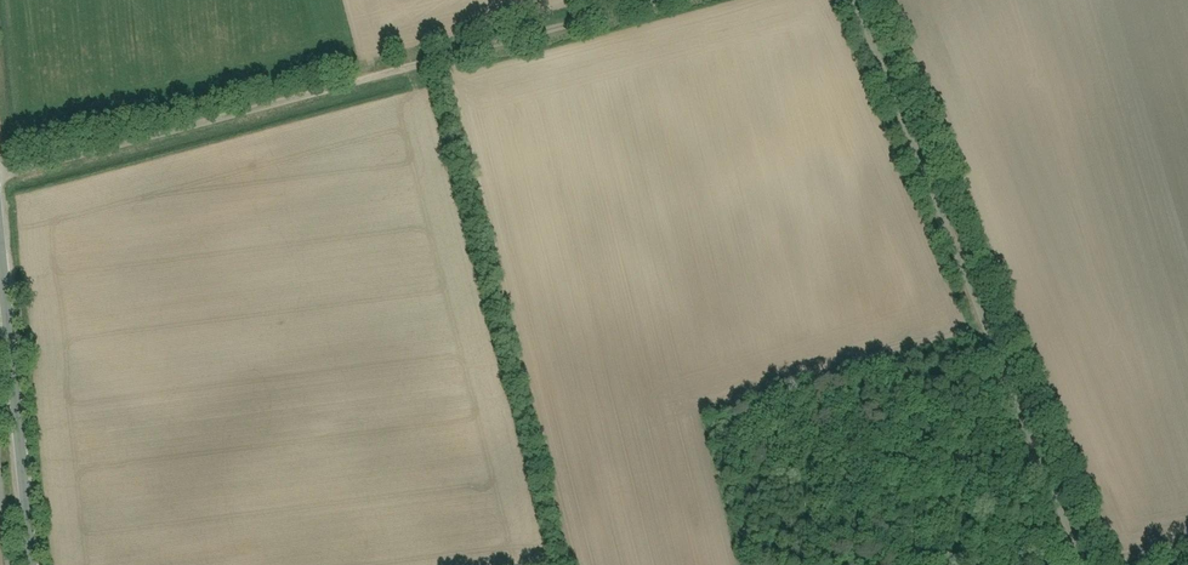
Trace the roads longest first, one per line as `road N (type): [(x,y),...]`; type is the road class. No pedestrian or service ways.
road 1 (track): [(656,0),(0,177)]
road 2 (unclassified): [(859,0),(1082,564)]
road 3 (tertiary): [(0,225),(34,564)]

